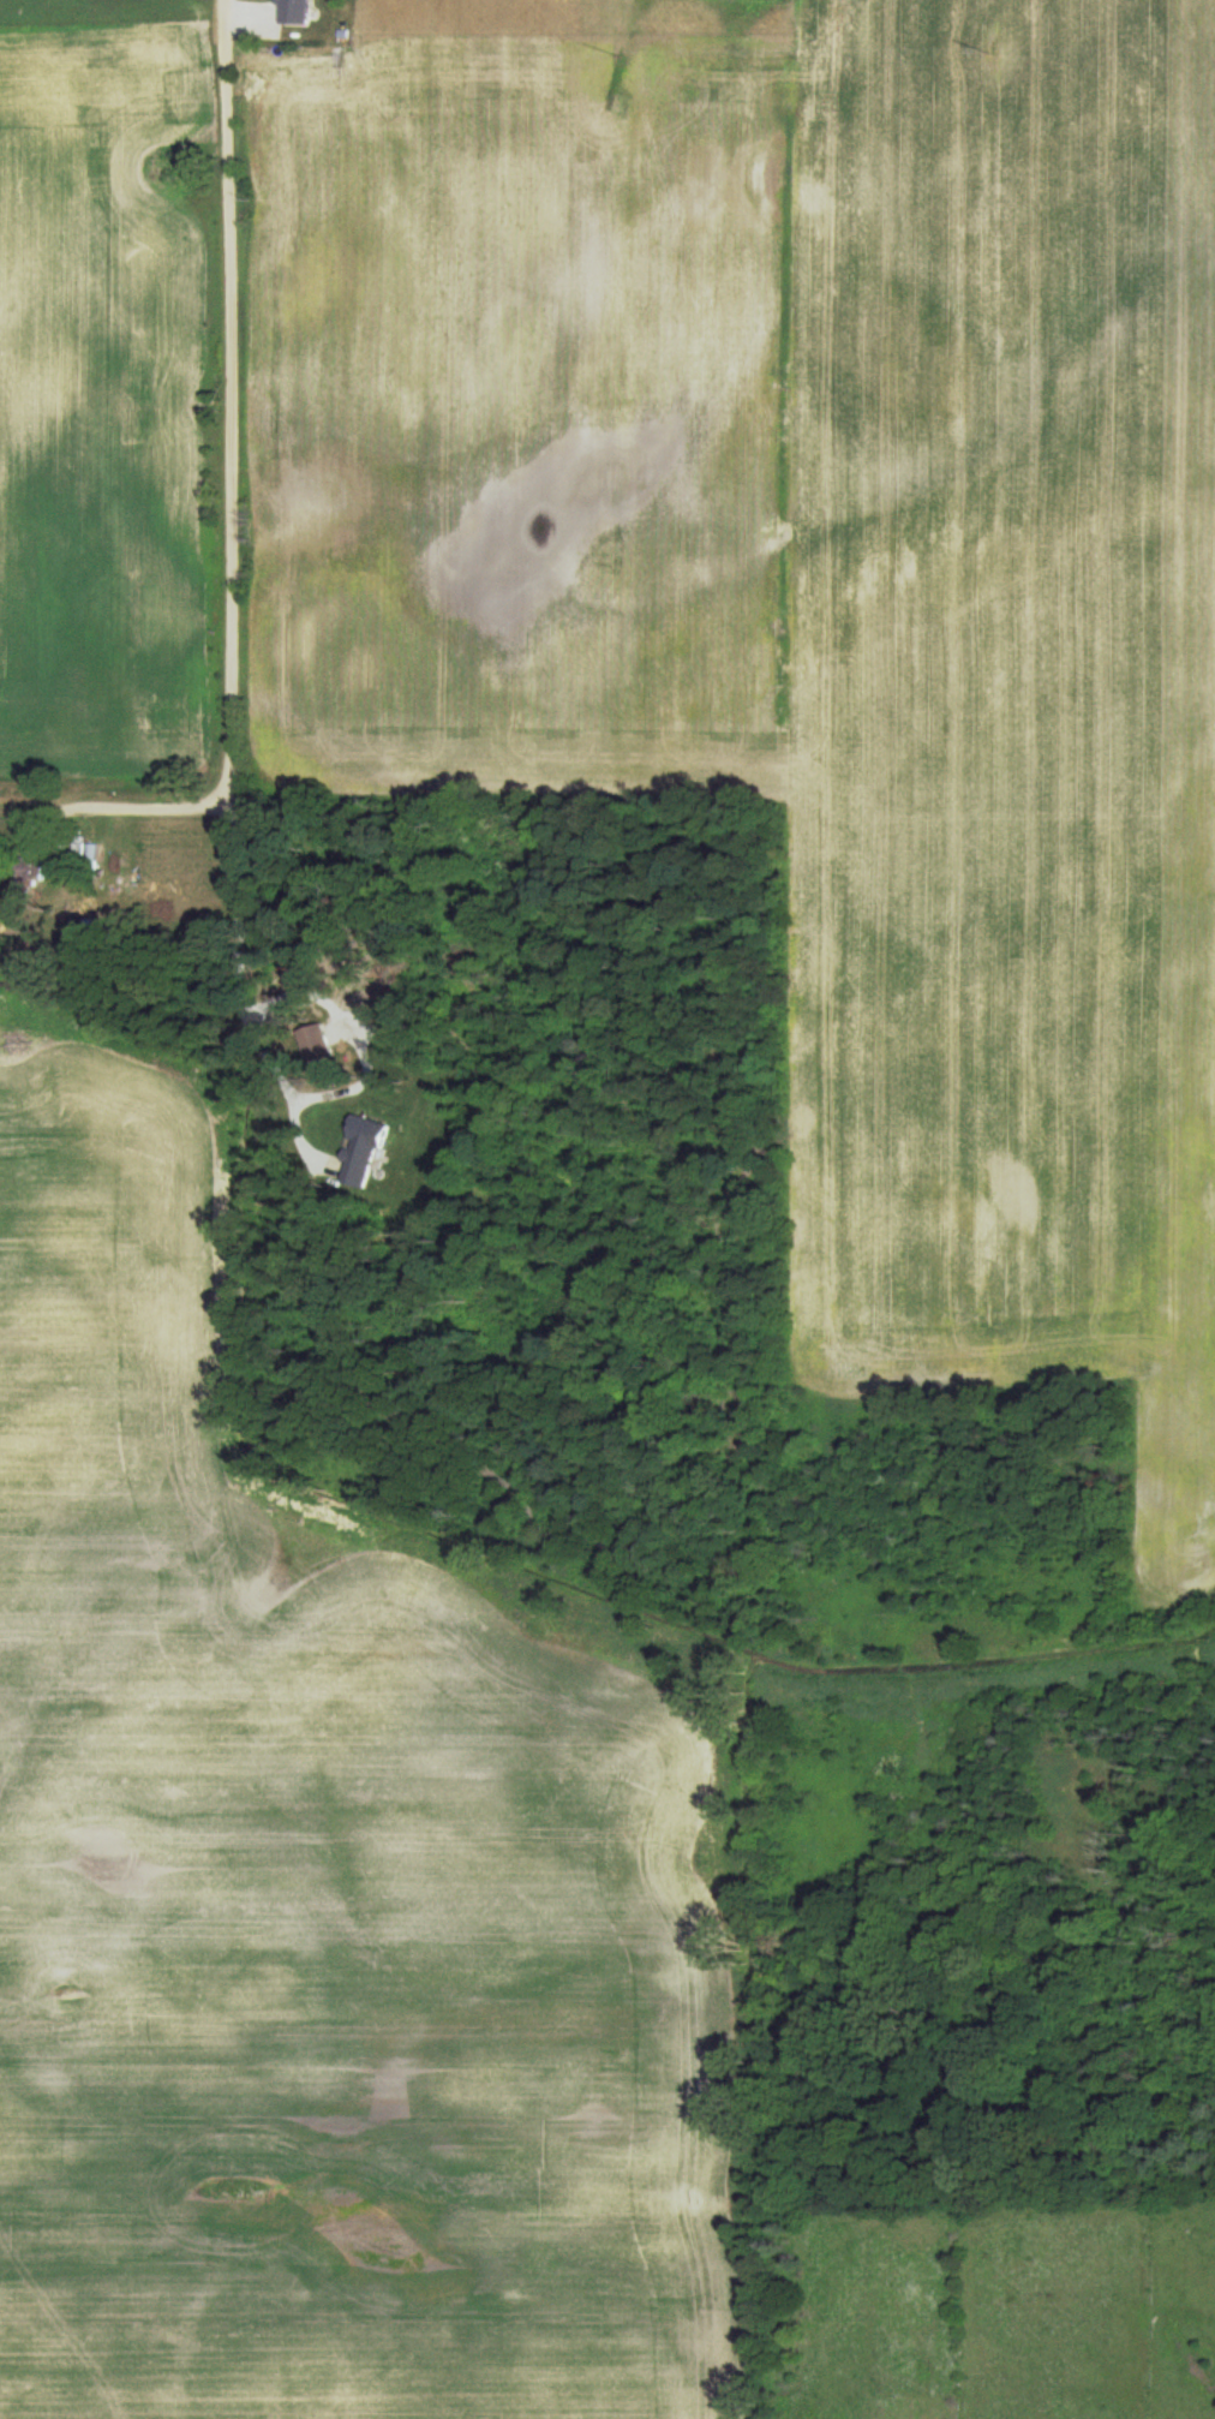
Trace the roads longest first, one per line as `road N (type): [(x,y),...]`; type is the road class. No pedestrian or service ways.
road 1 (residential): [(214,802),(229,718),(225,0)]

